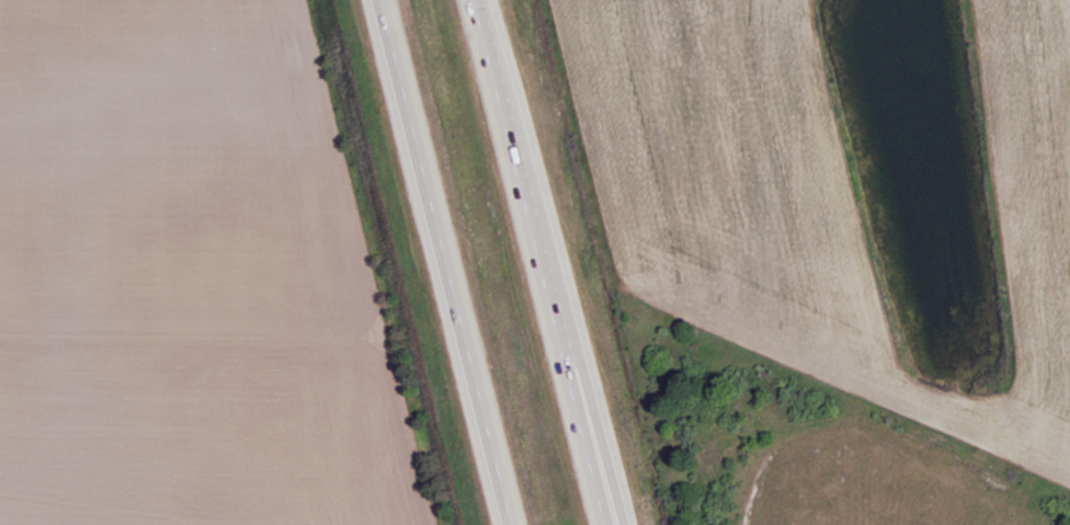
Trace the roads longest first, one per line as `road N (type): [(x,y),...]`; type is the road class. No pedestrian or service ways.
road 1 (motorway): [(376,0),(508,524)]
road 2 (motorway): [(609,524),(479,0)]
road 3 (motorway): [(618,524),(535,227)]

